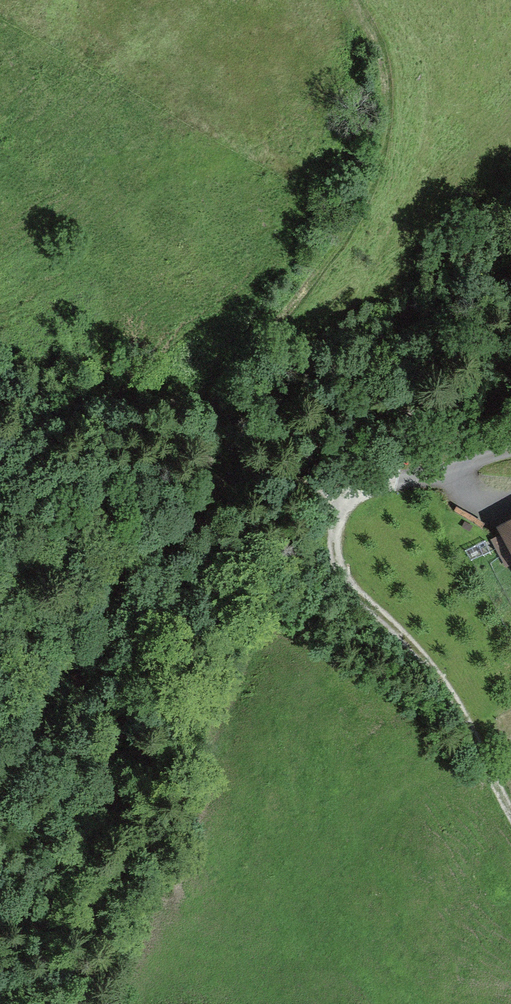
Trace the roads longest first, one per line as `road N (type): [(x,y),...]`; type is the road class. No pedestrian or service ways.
road 1 (track): [(358,0),(379,37),(386,128),(348,231),(224,374),(222,411),(260,473),(346,495)]
road 2 (track): [(468,461),(376,477),(346,495),(329,561),(451,692),(510,814)]
road 3 (track): [(254,466),(169,540),(80,590),(0,747)]

